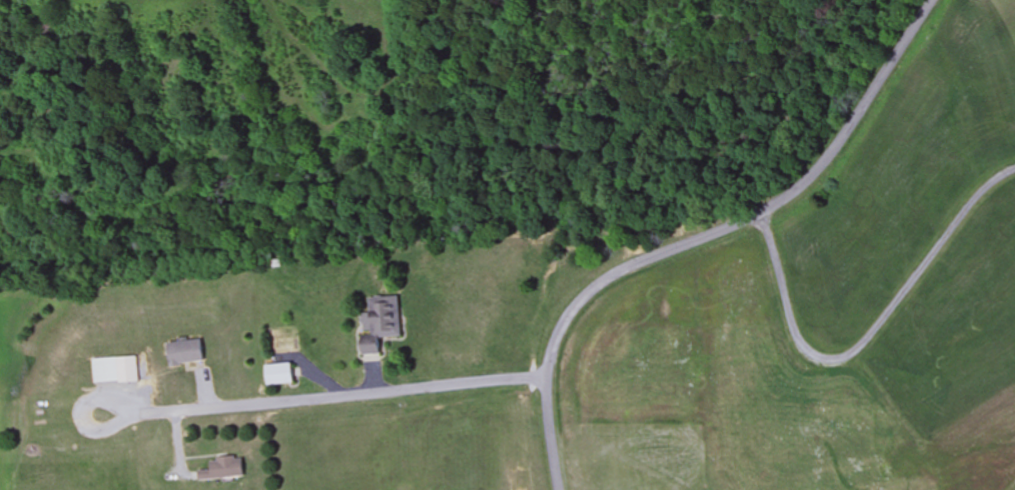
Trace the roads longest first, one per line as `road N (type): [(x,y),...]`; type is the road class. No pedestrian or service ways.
road 1 (residential): [(561,489),(548,393),(570,317),(612,280),(805,188),(937,0)]
road 2 (residential): [(1014,169),(975,197),(856,347),(834,360),(807,353),(798,338),(755,217)]

